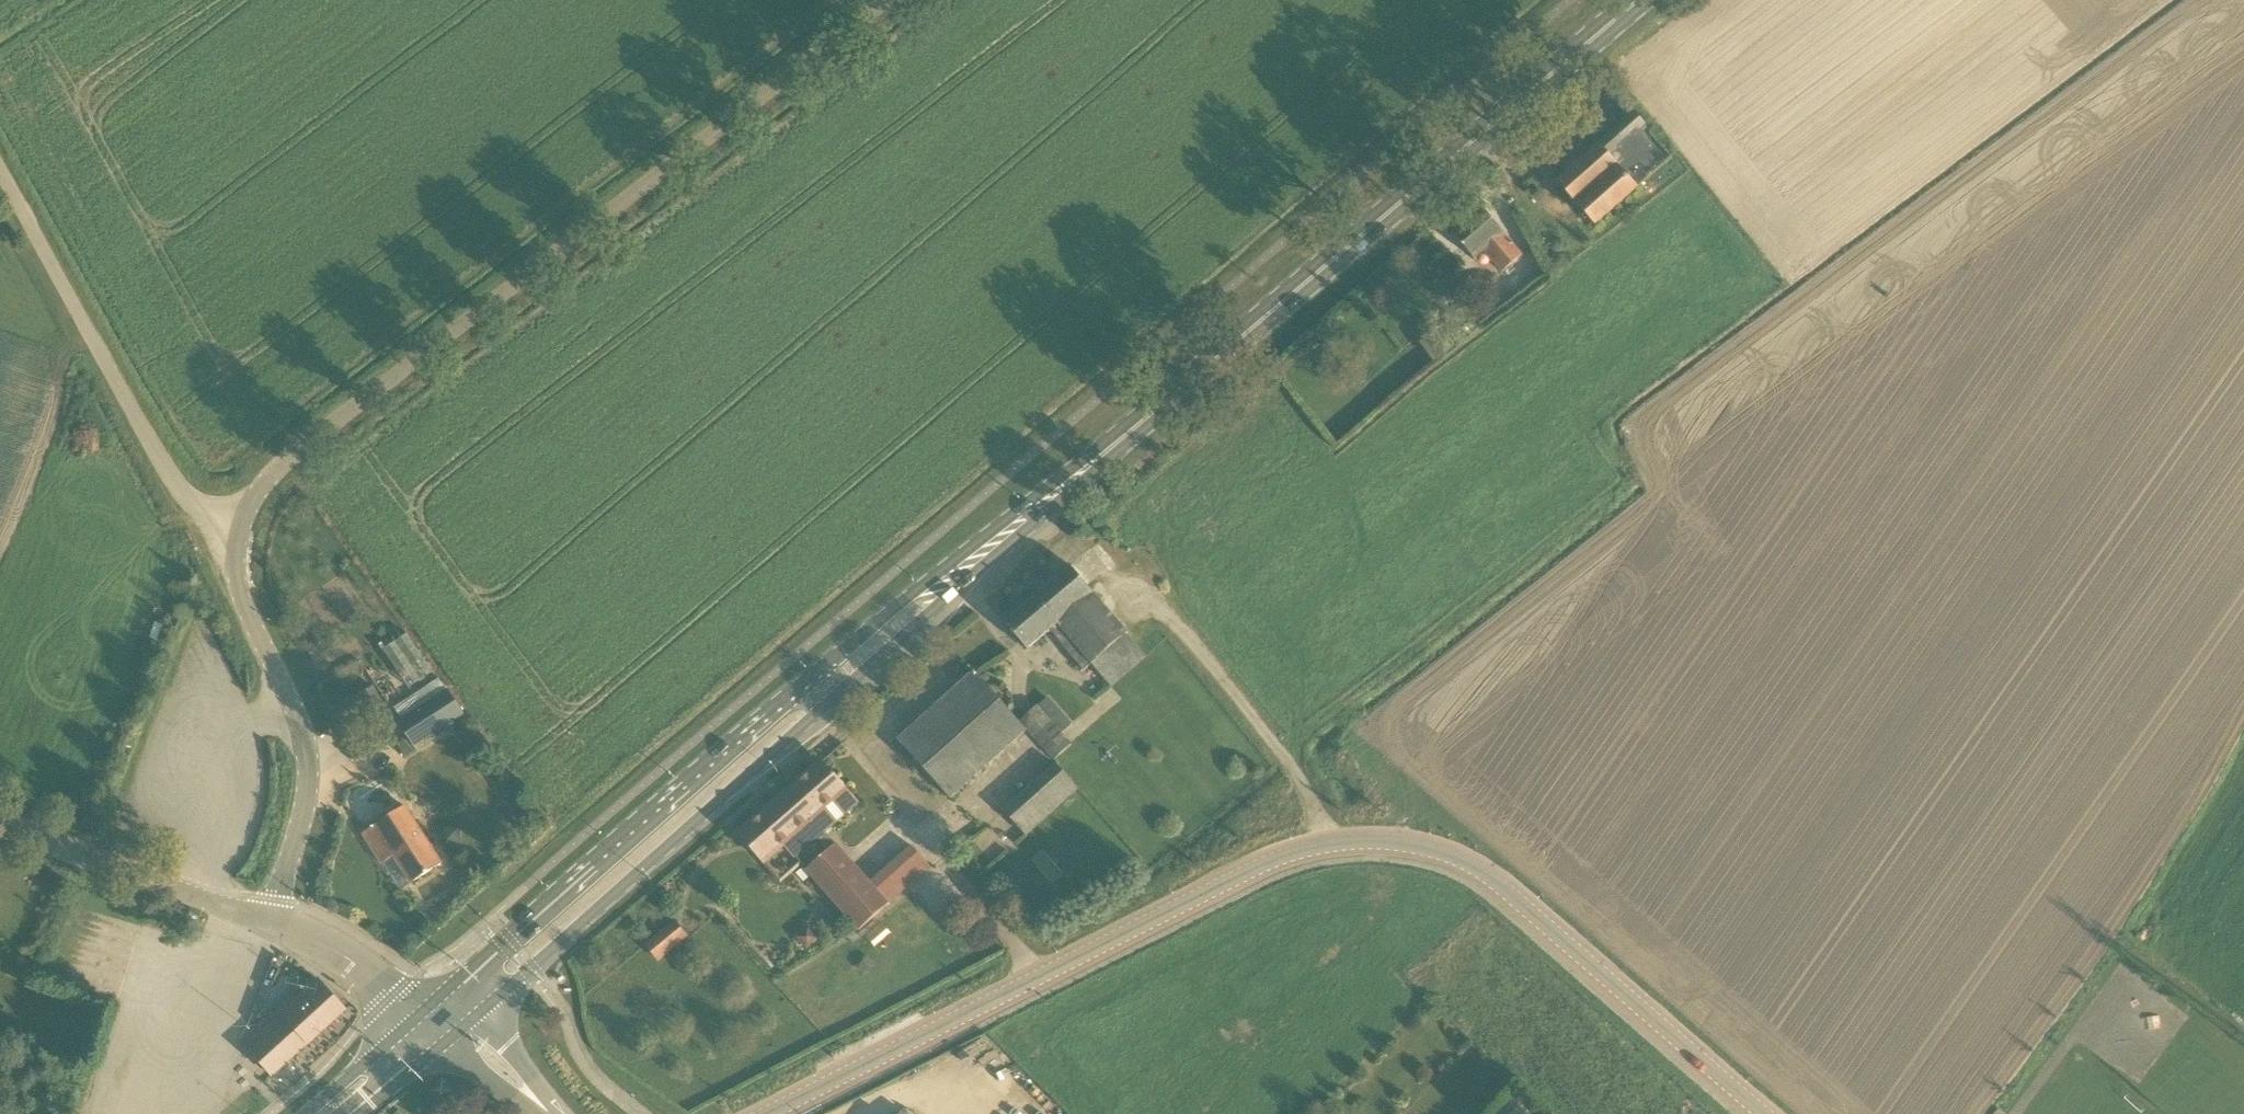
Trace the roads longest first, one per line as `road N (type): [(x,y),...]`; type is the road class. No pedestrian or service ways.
road 1 (tertiary): [(1763,1113),(1501,886),(1463,862),(1372,843),(1325,847),(1253,872),(771,1113)]
road 2 (primary): [(1079,476),(930,578),(414,1020)]
road 3 (unclassified): [(241,528),(285,460),(891,0)]
road 4 (primary): [(482,1011),(1079,476)]
road 5 (primary): [(1079,476),(1640,0)]
road 6 (unclassified): [(241,528),(206,519),(172,480),(0,169)]
road 7 (unclassified): [(266,924),(305,805),(307,766),(294,711),(243,604),(235,566),(241,528)]
road 8 (unclassified): [(266,924),(0,826)]
road 9 (unclassified): [(414,1020),(354,964),(266,924)]
road 10 (primary): [(414,1020),(304,1113)]
road 11 (tertiary): [(437,1046),(545,1113)]
road 12 (tertiary): [(547,1113),(511,1041),(482,1011)]

